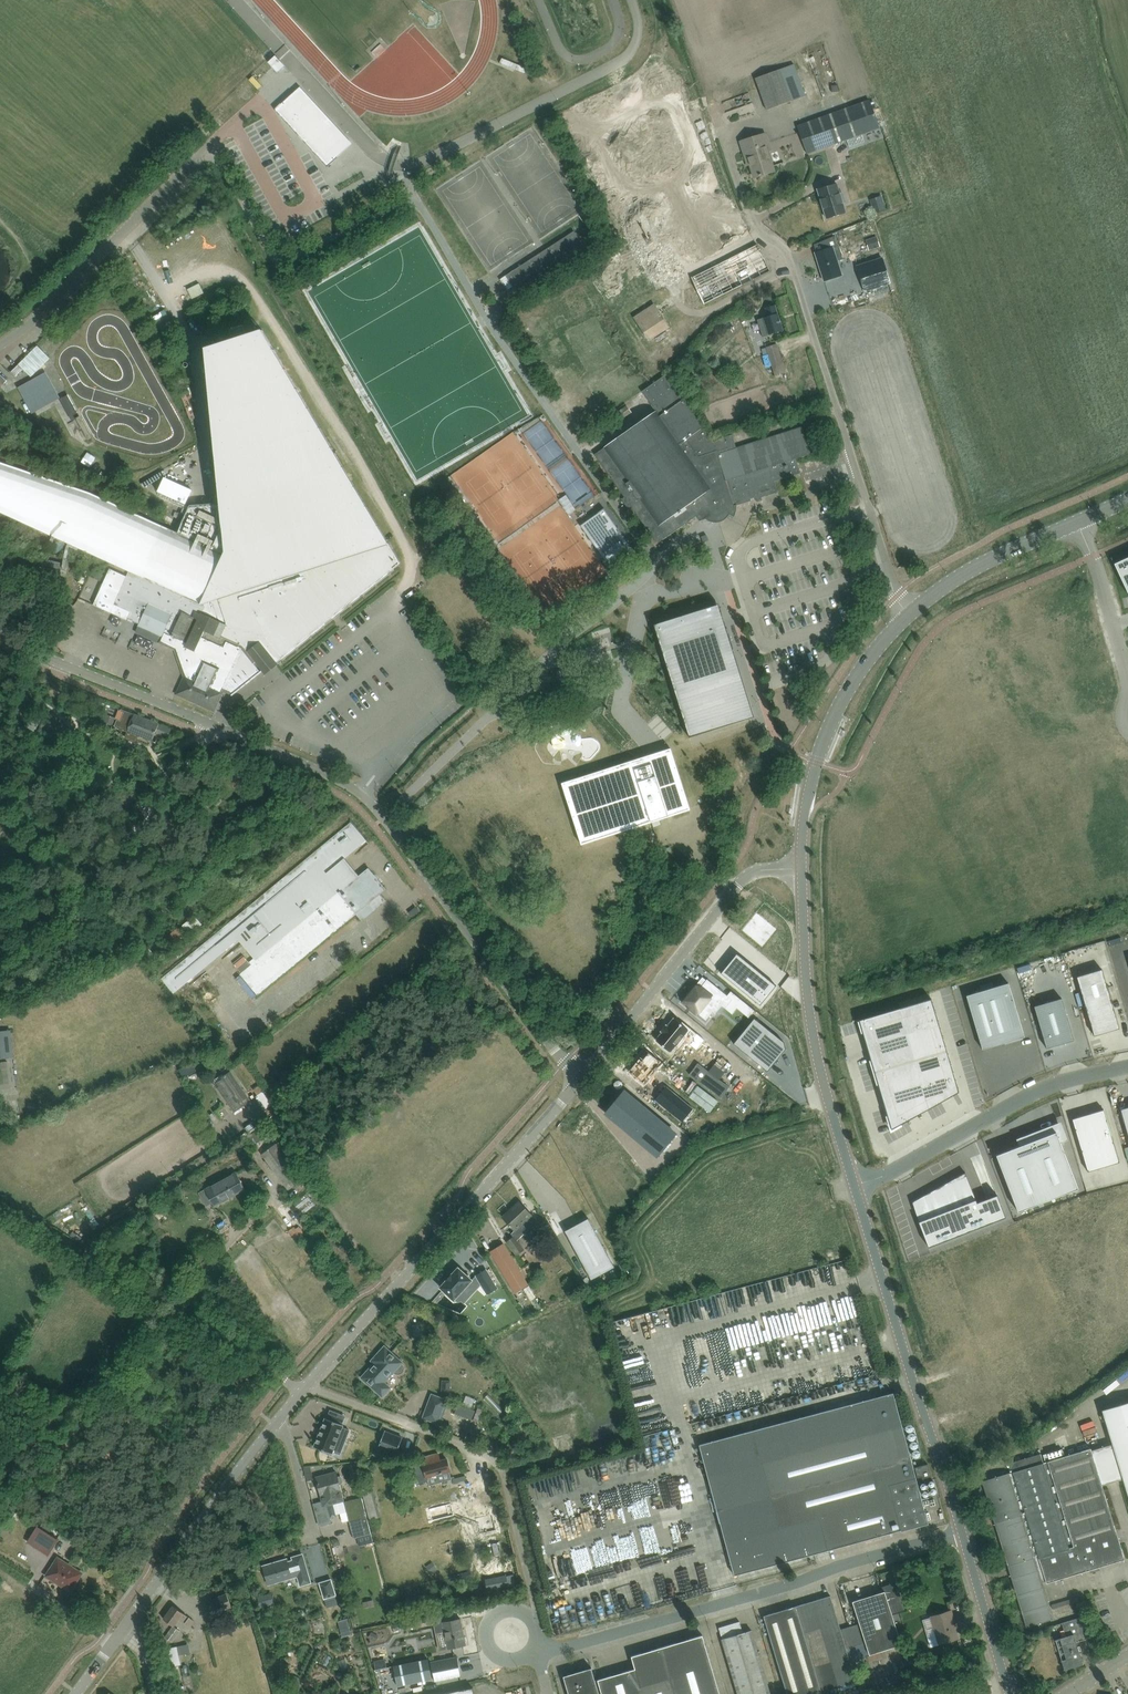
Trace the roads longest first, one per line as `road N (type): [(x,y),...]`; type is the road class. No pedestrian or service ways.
road 1 (residential): [(908,613),(786,253),(756,225),(723,133)]
road 2 (unclassified): [(579,1080),(369,801),(217,726)]
road 3 (track): [(387,613),(407,589),(407,548),(255,291),(237,275),(204,273),(168,301)]
road 4 (unclassified): [(544,1655),(959,1535)]
road 5 (unclassified): [(305,1386),(579,1080)]
road 6 (secondary): [(959,1535),(855,1185)]
road 7 (unclassified): [(75,1693),(276,1424)]
road 8 (secondary): [(855,1185),(810,1017),(801,868)]
road 9 (unclassified): [(579,1080),(747,875),(801,868)]
road 10 (unclassified): [(209,735),(87,890),(0,963)]
road 11 (unclassified): [(1127,1070),(1032,1095),(855,1185)]
road 12 (secondary): [(801,868),(804,806),(824,736),(854,678),(908,613)]
road 13 (unclassified): [(217,726),(37,653),(0,629)]
road 14 (residential): [(501,1472),(490,1459),(305,1386)]
road 15 (secondary): [(908,613),(958,577),(1082,522)]
road 16 (secondary): [(1008,1693),(959,1535)]
road 17 (unclassified): [(1082,522),(1127,674)]
road 18 (unclassified): [(544,1655),(508,1663),(486,1646),(493,1618),(511,1612),(538,1633)]
road 19 (residential): [(276,1424),(286,1429),(313,1538)]

